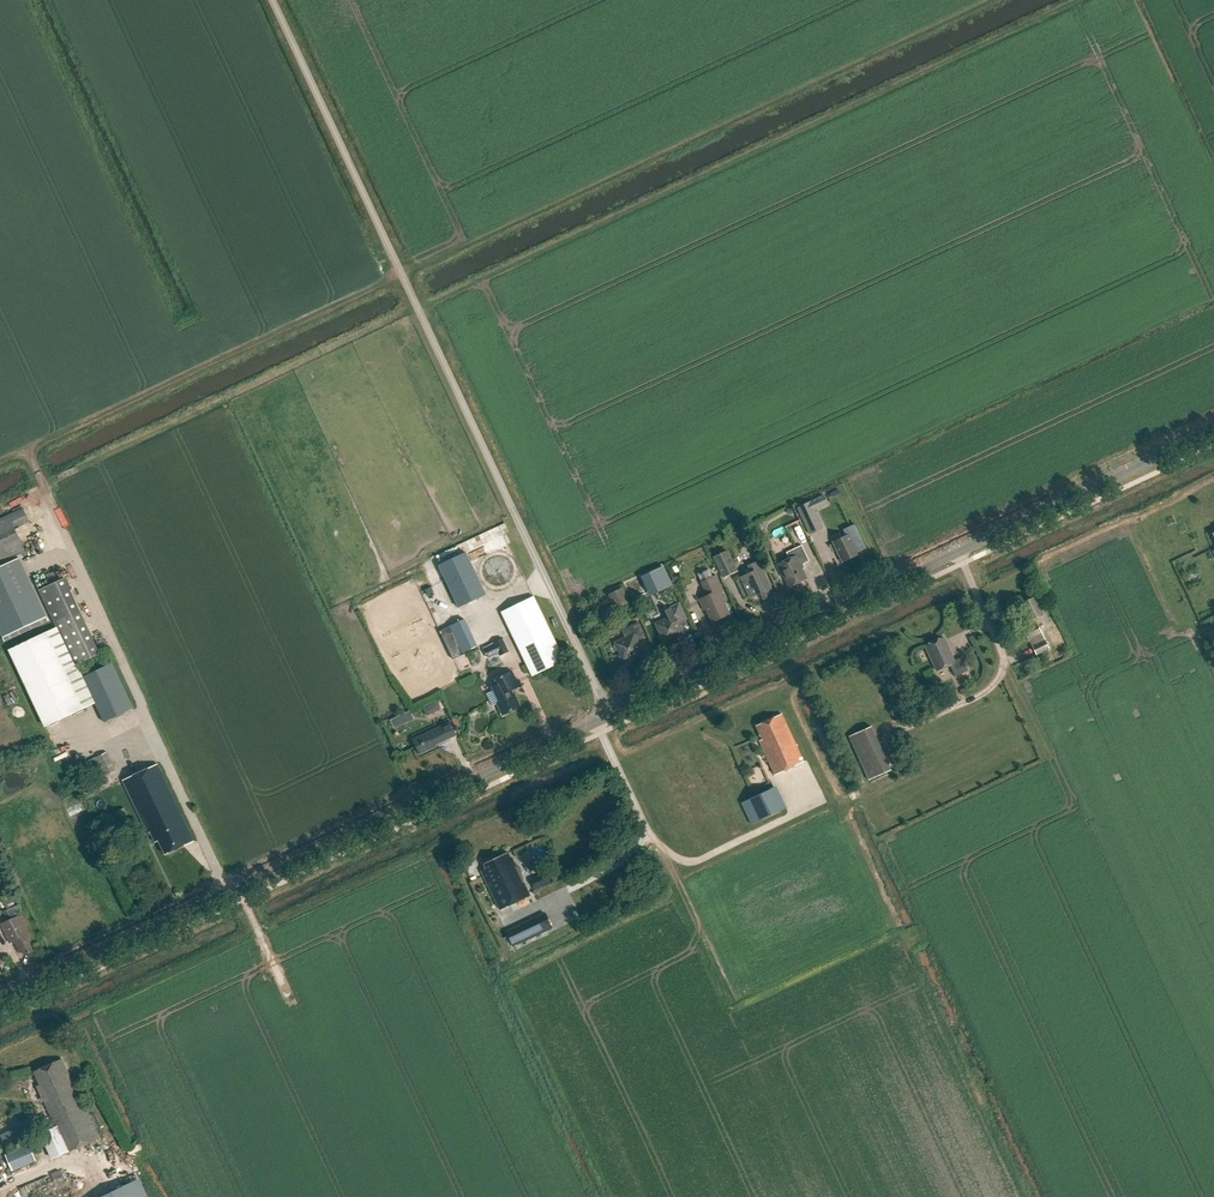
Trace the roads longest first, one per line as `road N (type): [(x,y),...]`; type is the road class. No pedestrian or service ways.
road 1 (unclassified): [(272,0),(609,713)]
road 2 (tertiary): [(0,998),(609,713)]
road 3 (tertiary): [(609,713),(1213,429)]
road 4 (track): [(0,467),(402,276)]

